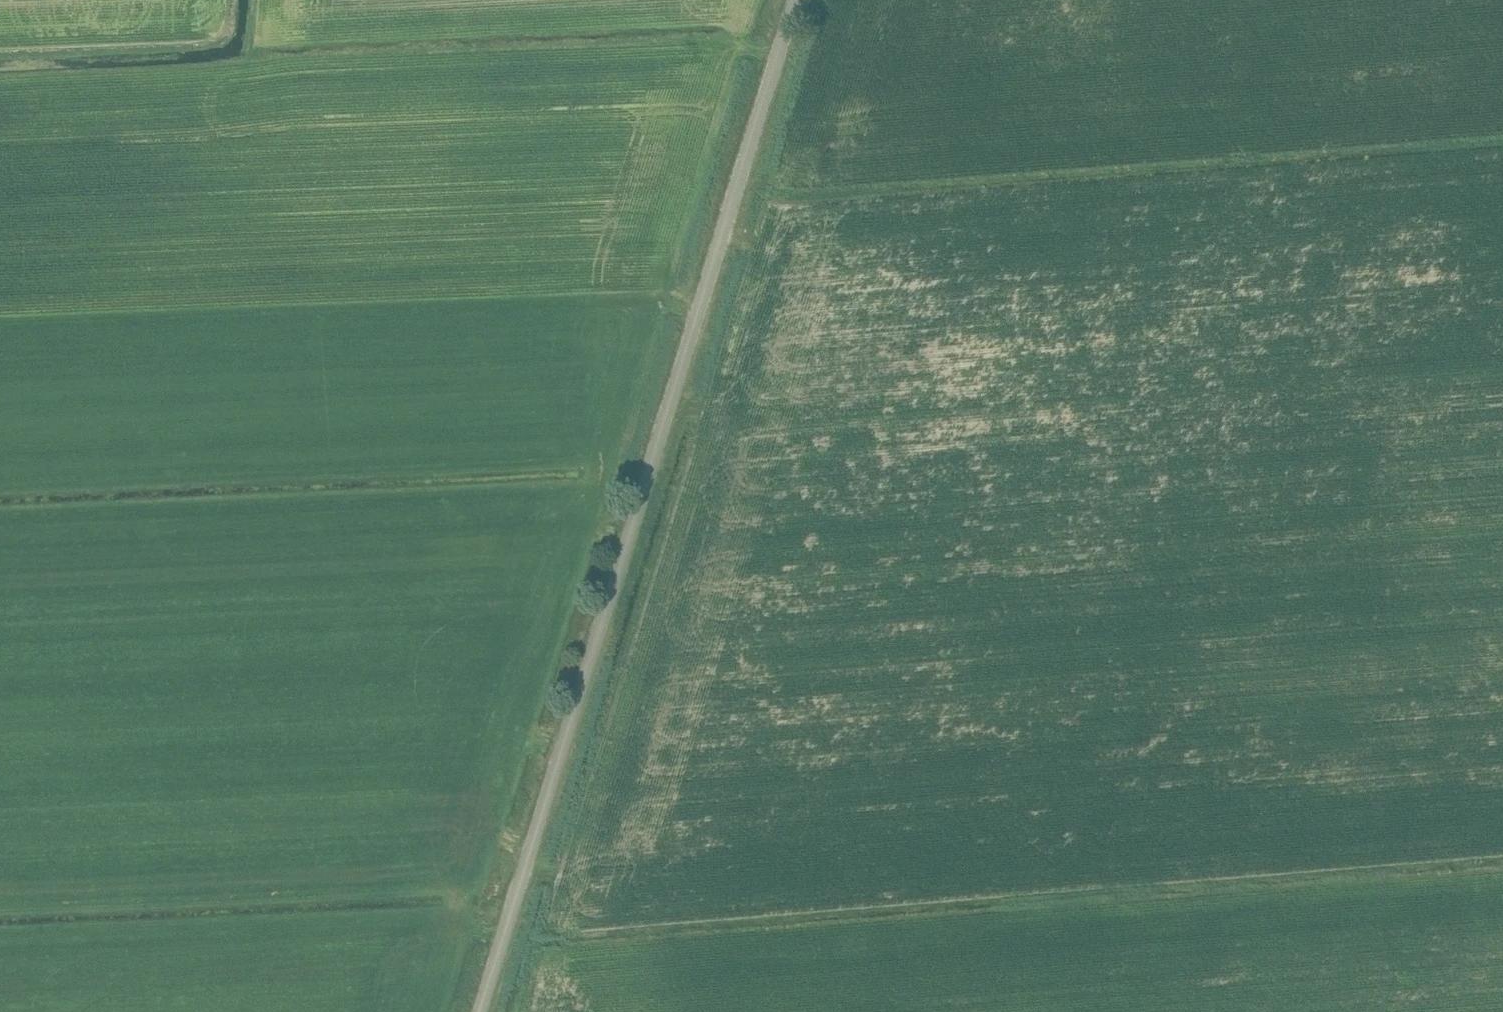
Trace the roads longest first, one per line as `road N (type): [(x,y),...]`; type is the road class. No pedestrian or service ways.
road 1 (unclassified): [(480,1011),(796,0)]

